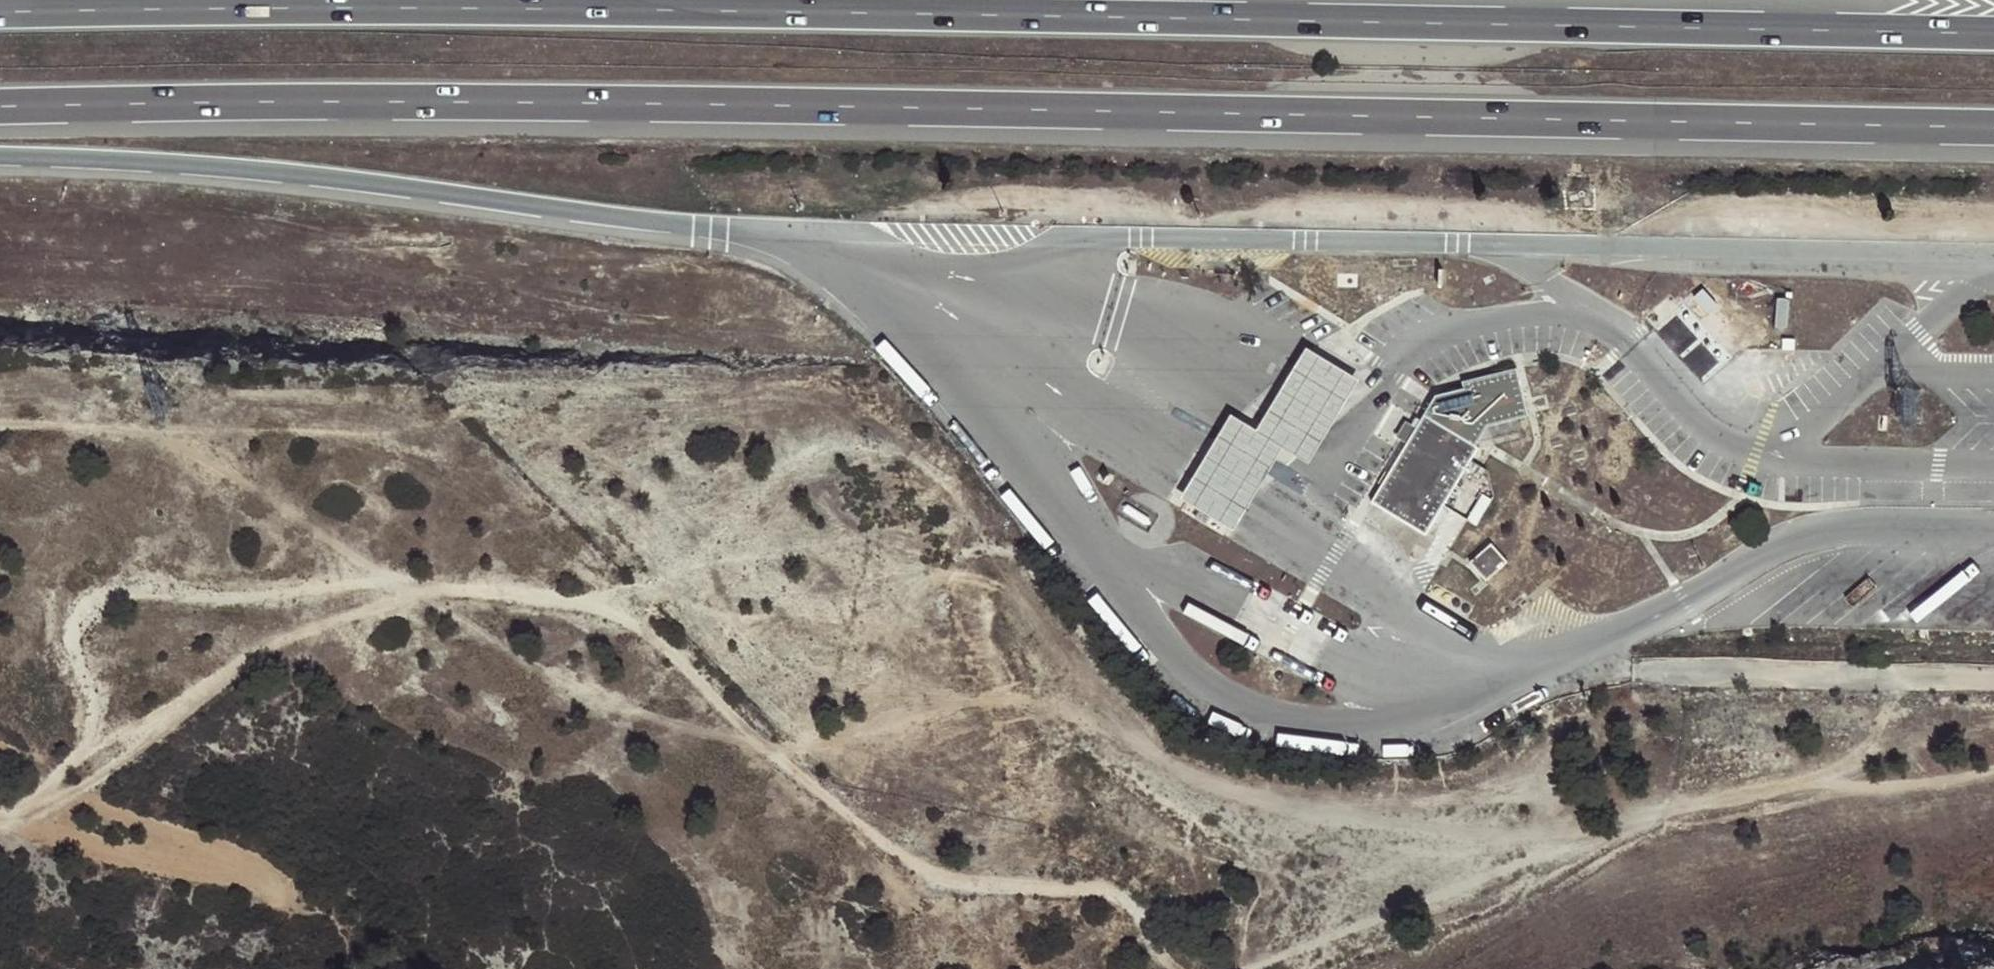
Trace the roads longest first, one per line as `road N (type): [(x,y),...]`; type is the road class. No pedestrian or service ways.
road 1 (motorway): [(0,161),(228,168),(666,223),(818,231),(1993,261)]
road 2 (motorway): [(1993,34),(361,7),(0,13)]
road 3 (motorway): [(0,108),(704,104),(1993,126)]
road 4 (track): [(0,796),(22,798),(59,778),(88,730),(72,616),(101,588),(140,583),(254,605),(359,583),(501,579),(568,587),(632,615),(933,873),(979,885),(1069,878),(1106,886),(1171,968)]
road 5 (track): [(0,413),(184,434),(403,581),(640,703),(723,731),(780,742),(961,683)]
road 6 (track): [(609,605),(735,612),(920,676),(1127,721),(1241,779),(1348,818),(1621,820)]
road 7 (track): [(1243,968),(1486,869),(1560,849),(1636,812),(1811,778),(1864,783),(1993,765)]
road 8 (unclassified): [(1535,666),(1993,677)]
road 9 (track): [(59,778),(371,582)]

